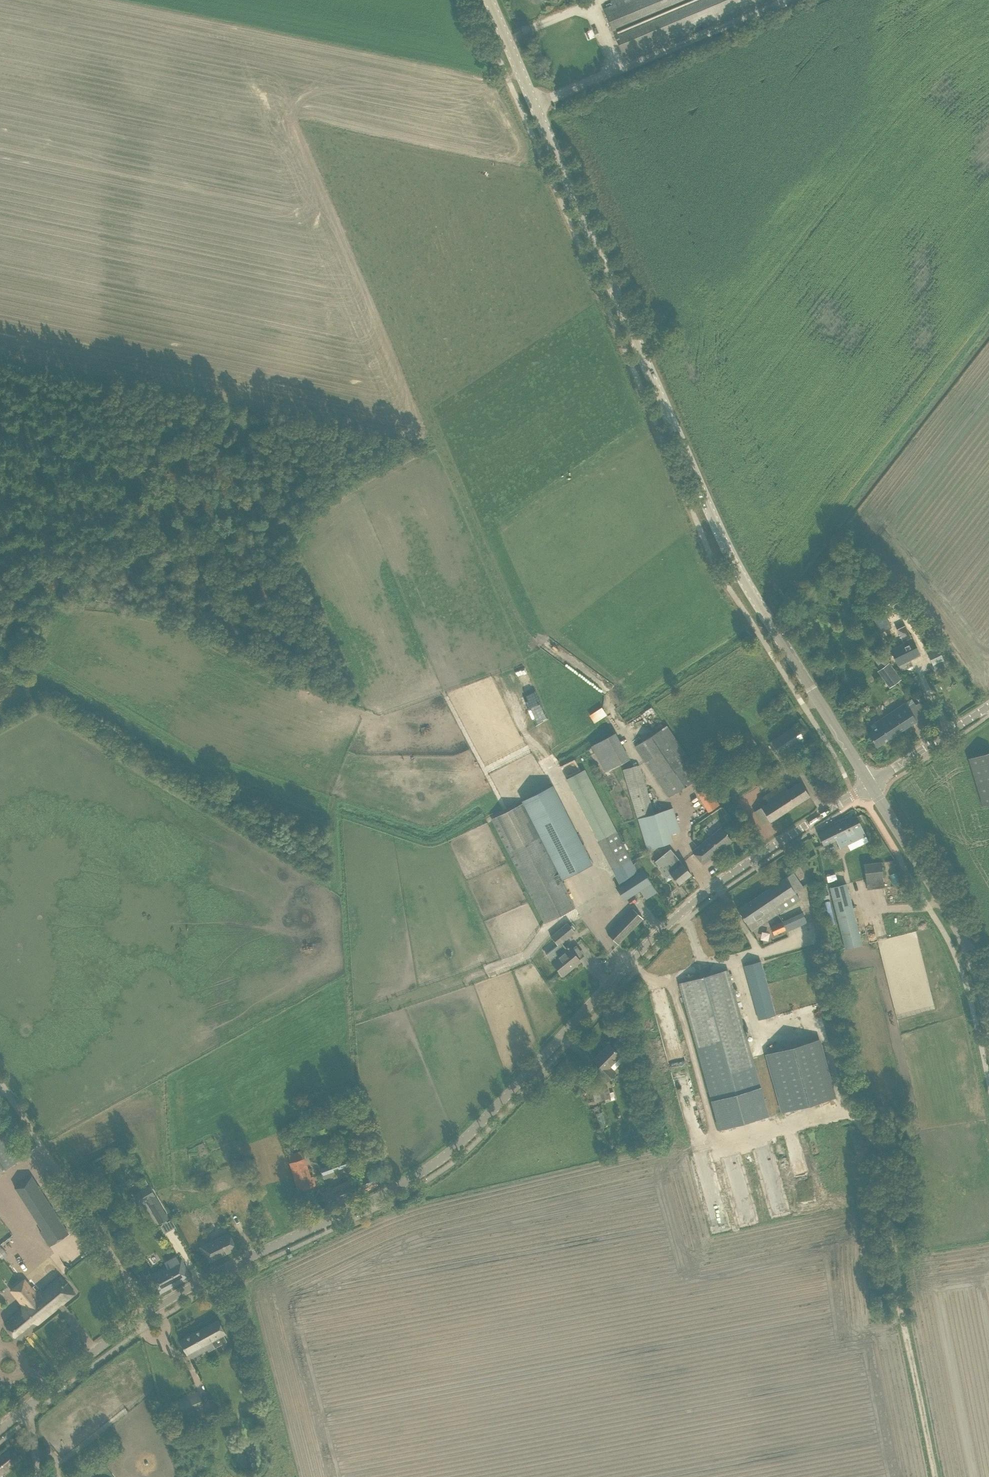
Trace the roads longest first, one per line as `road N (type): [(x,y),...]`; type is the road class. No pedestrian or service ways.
road 1 (unclassified): [(147,1309),(384,1192),(446,1152),(699,898),(869,785)]
road 2 (tertiary): [(869,785),(735,561),(489,0)]
road 3 (unclassified): [(147,1309),(0,1072)]
road 4 (tertiary): [(988,1022),(963,937),(869,785)]
road 5 (unclassified): [(0,1429),(147,1309)]
road 6 (unclassified): [(988,707),(869,785)]

